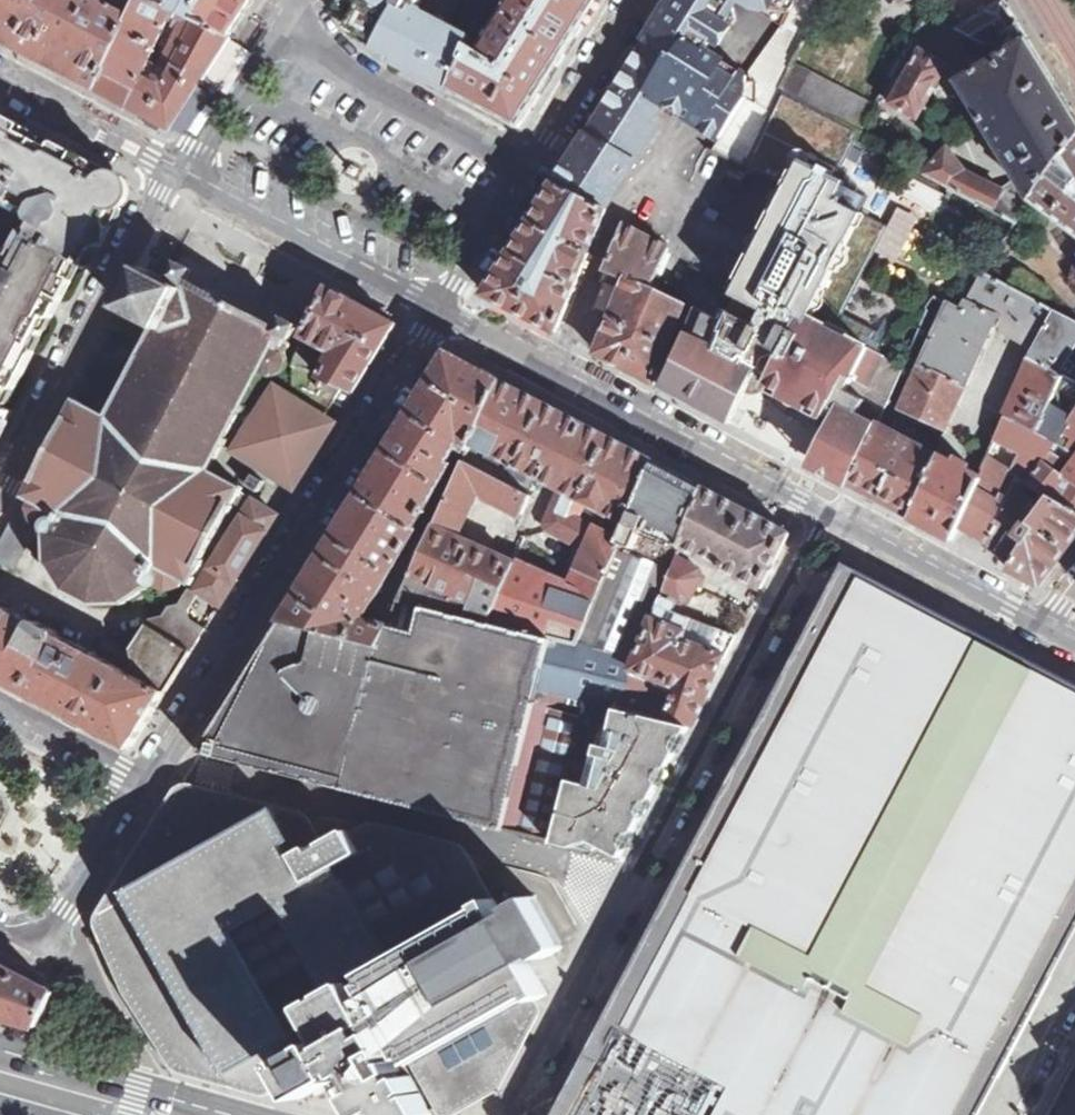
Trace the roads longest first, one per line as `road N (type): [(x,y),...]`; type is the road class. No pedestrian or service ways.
road 1 (residential): [(512,1114),(831,517)]
road 2 (residential): [(142,787),(440,314)]
road 3 (residential): [(440,314),(831,517)]
road 4 (residential): [(177,173),(0,501)]
road 5 (residential): [(177,173),(440,314)]
road 6 (residential): [(831,517),(1049,631)]
road 7 (unclassified): [(230,1114),(0,1051)]
road 8 (residential): [(0,935),(43,942),(62,926),(142,787)]
road 9 (residential): [(635,0),(527,170)]
road 10 (residential): [(0,80),(177,173)]
road 11 (residential): [(440,314),(527,170)]
road 12 (residential): [(142,787),(0,708)]

